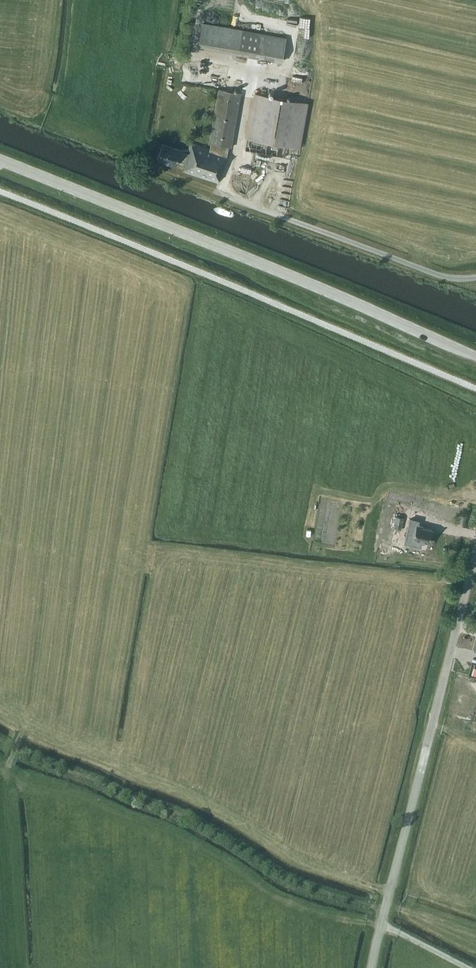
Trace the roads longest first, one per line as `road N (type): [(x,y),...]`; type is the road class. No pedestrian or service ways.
road 1 (secondary): [(475,358),(0,160)]
road 2 (track): [(385,916),(272,872),(205,826),(0,741)]
road 3 (unclassified): [(375,967),(475,559)]

